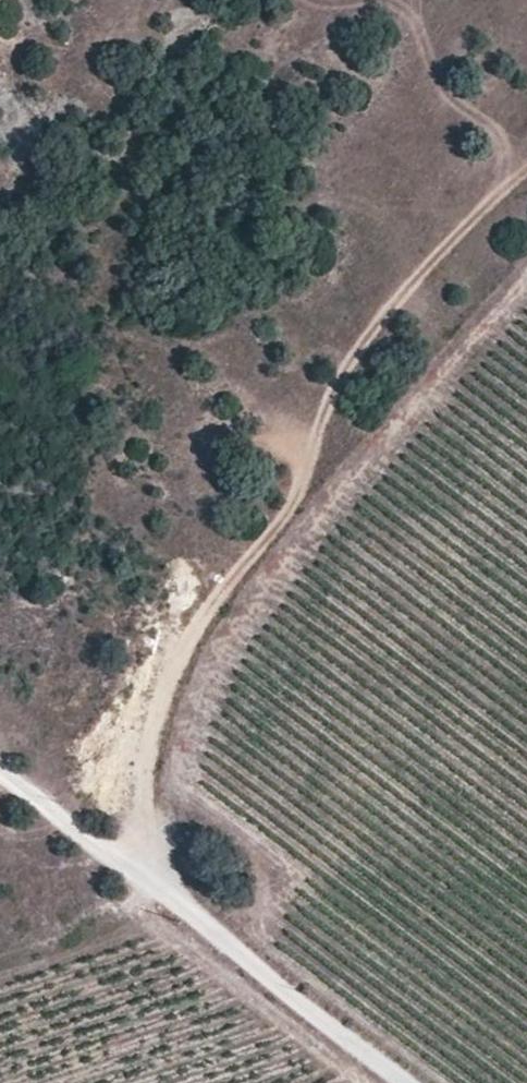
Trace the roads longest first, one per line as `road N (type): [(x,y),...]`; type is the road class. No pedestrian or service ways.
road 1 (track): [(415,1082),(0,773)]

